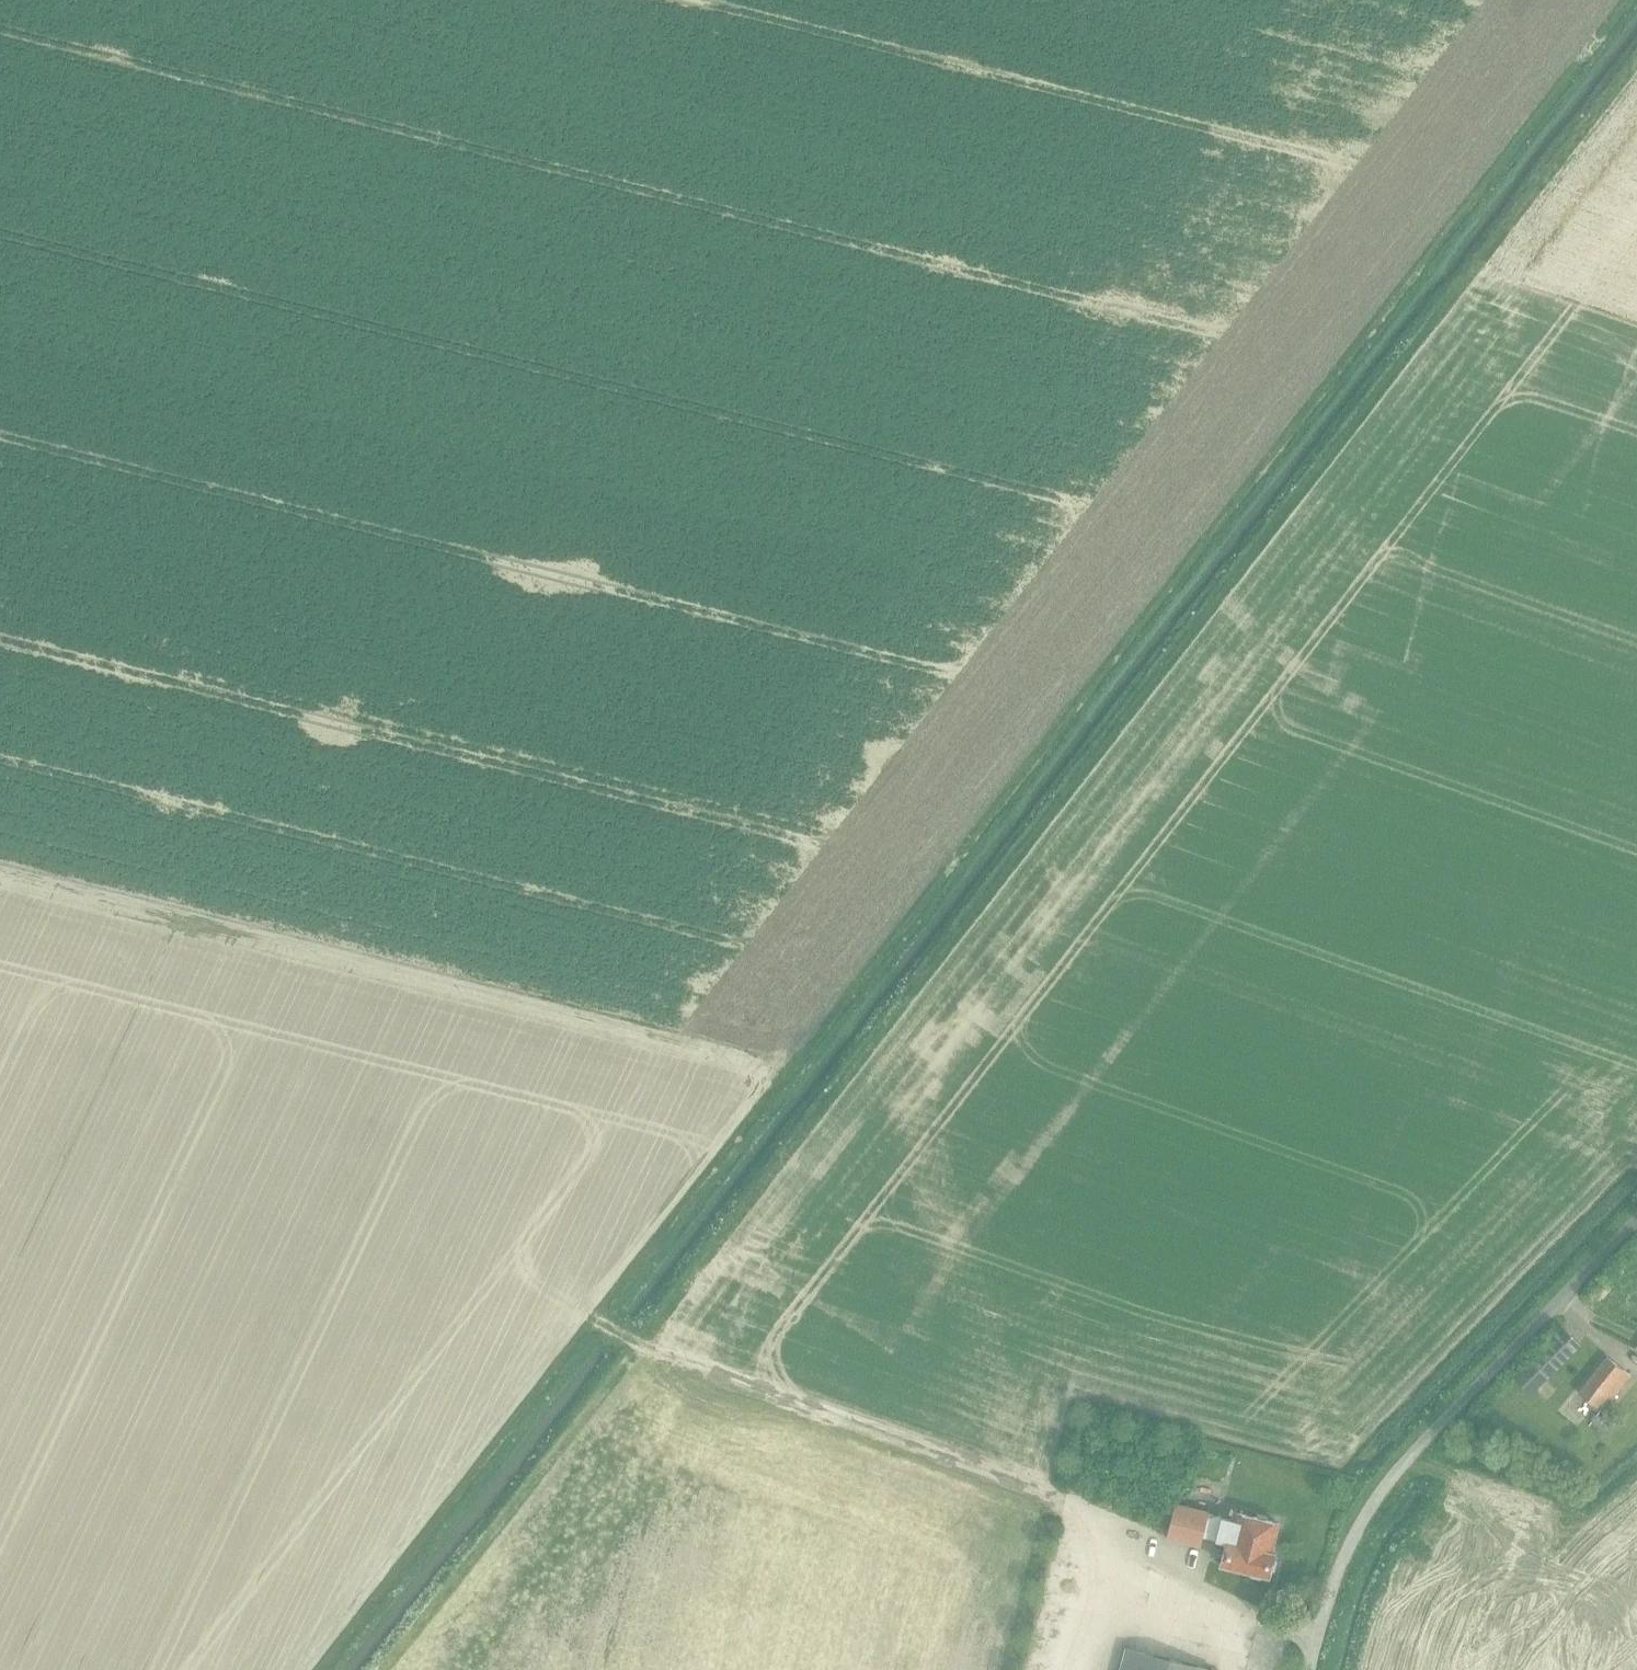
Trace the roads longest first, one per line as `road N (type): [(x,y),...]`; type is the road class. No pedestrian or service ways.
road 1 (unclassified): [(1306,1669),(1346,1545),(1381,1487),(1636,1215)]

